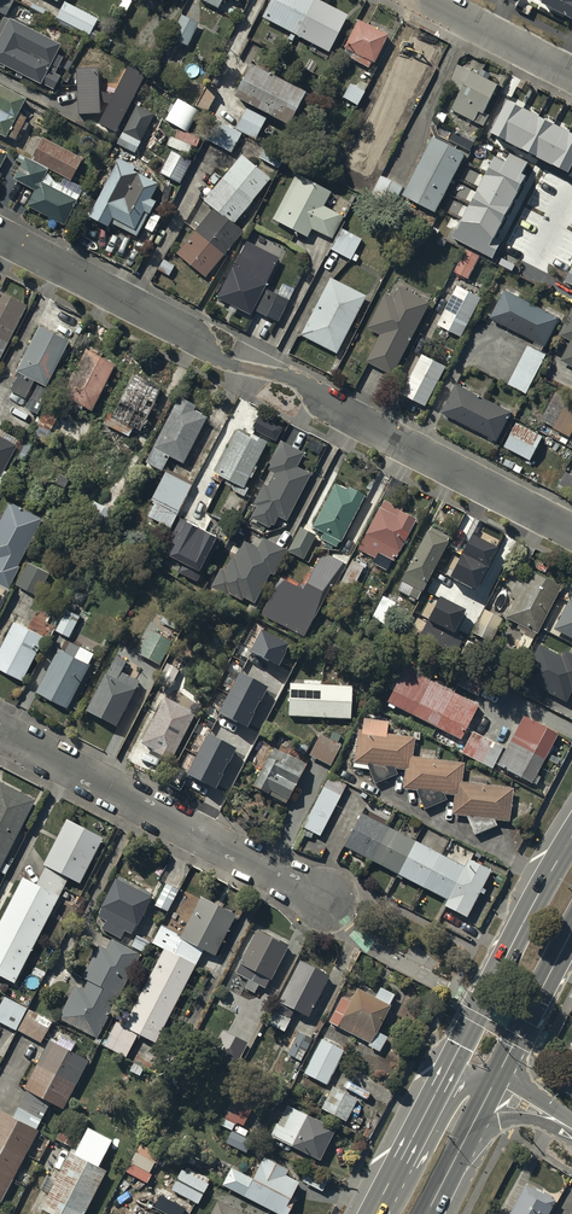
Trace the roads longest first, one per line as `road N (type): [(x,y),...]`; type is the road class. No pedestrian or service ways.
road 1 (residential): [(0,236),(161,320),(222,361),(301,381),(343,414),(571,531)]
road 2 (residential): [(0,731),(324,897)]
road 3 (primary): [(422,1120),(571,838)]
road 4 (primary): [(571,930),(500,1074)]
road 5 (residential): [(433,0),(571,73)]

